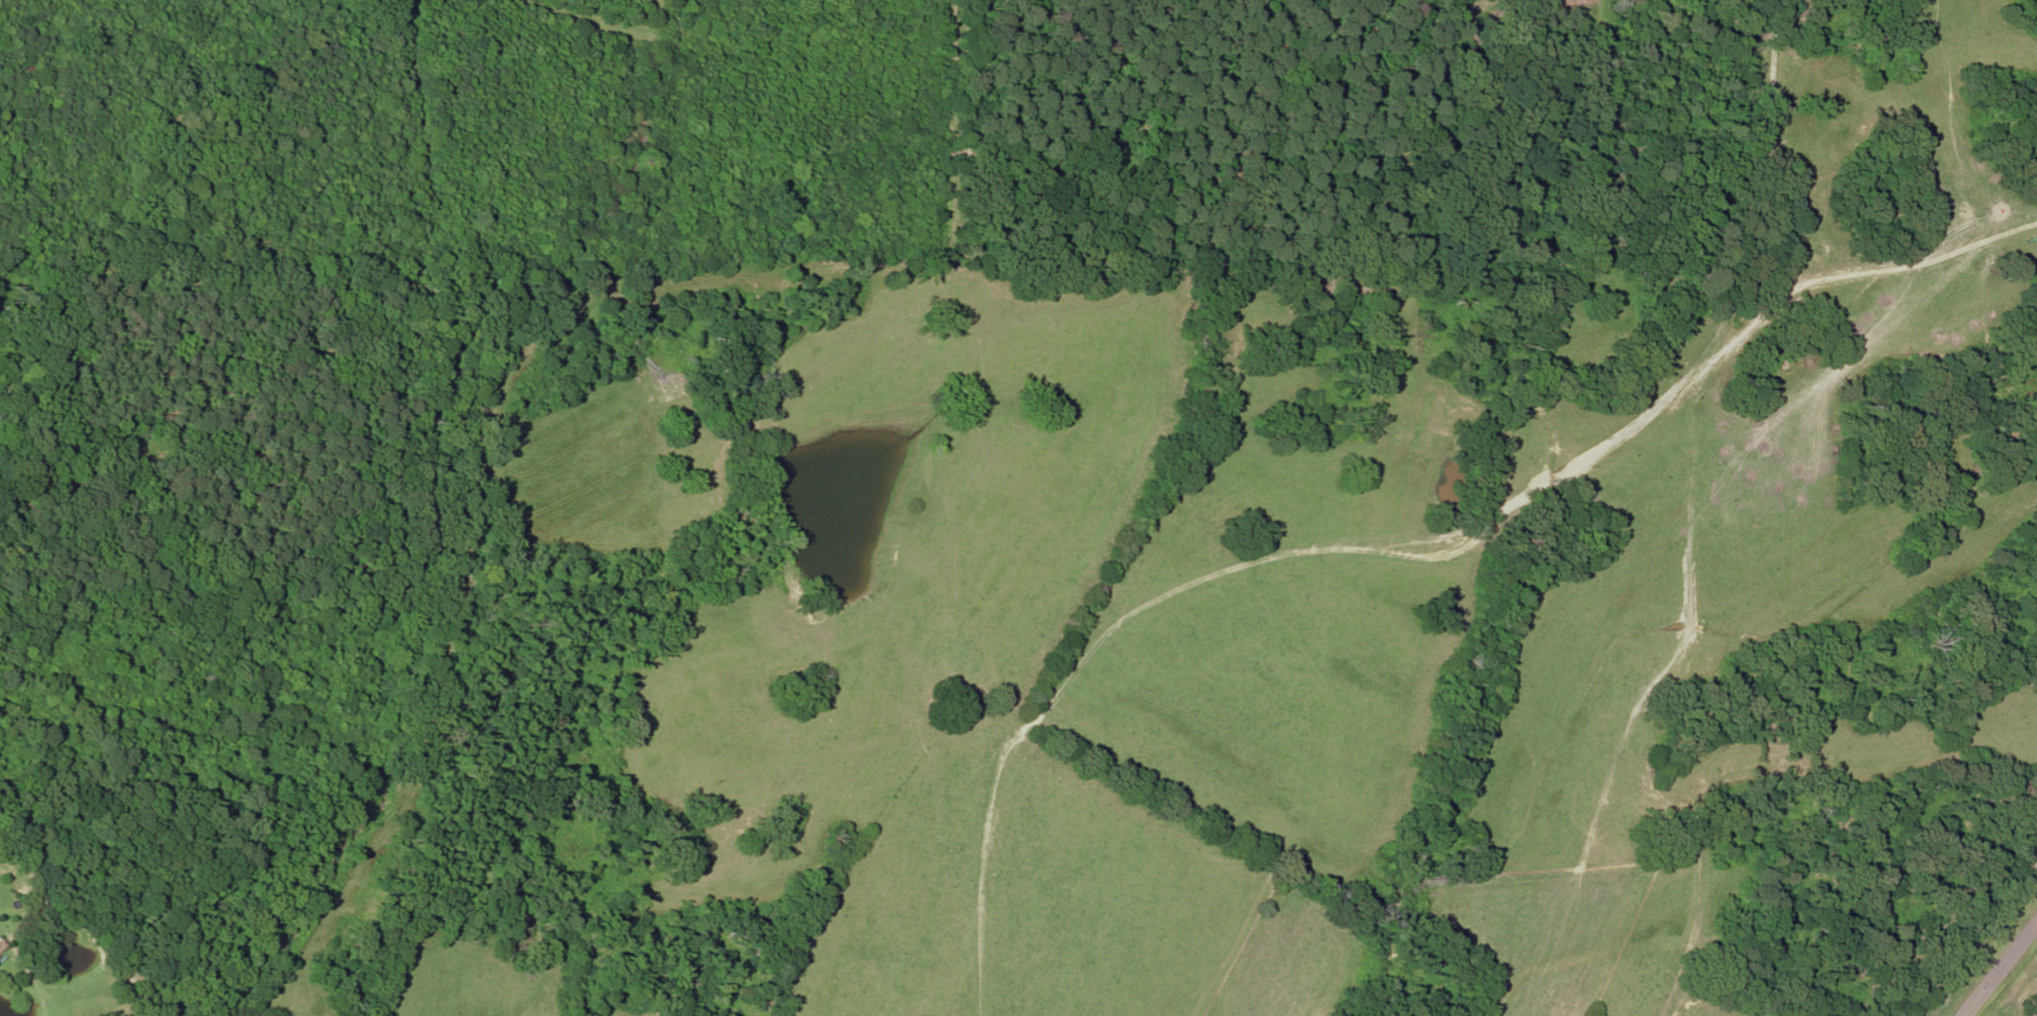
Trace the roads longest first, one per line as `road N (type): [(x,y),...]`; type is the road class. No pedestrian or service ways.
road 1 (residential): [(1796,0),(1803,323),(1823,405),(1825,925)]
road 2 (tertiary): [(2036,918),(1959,1015)]

